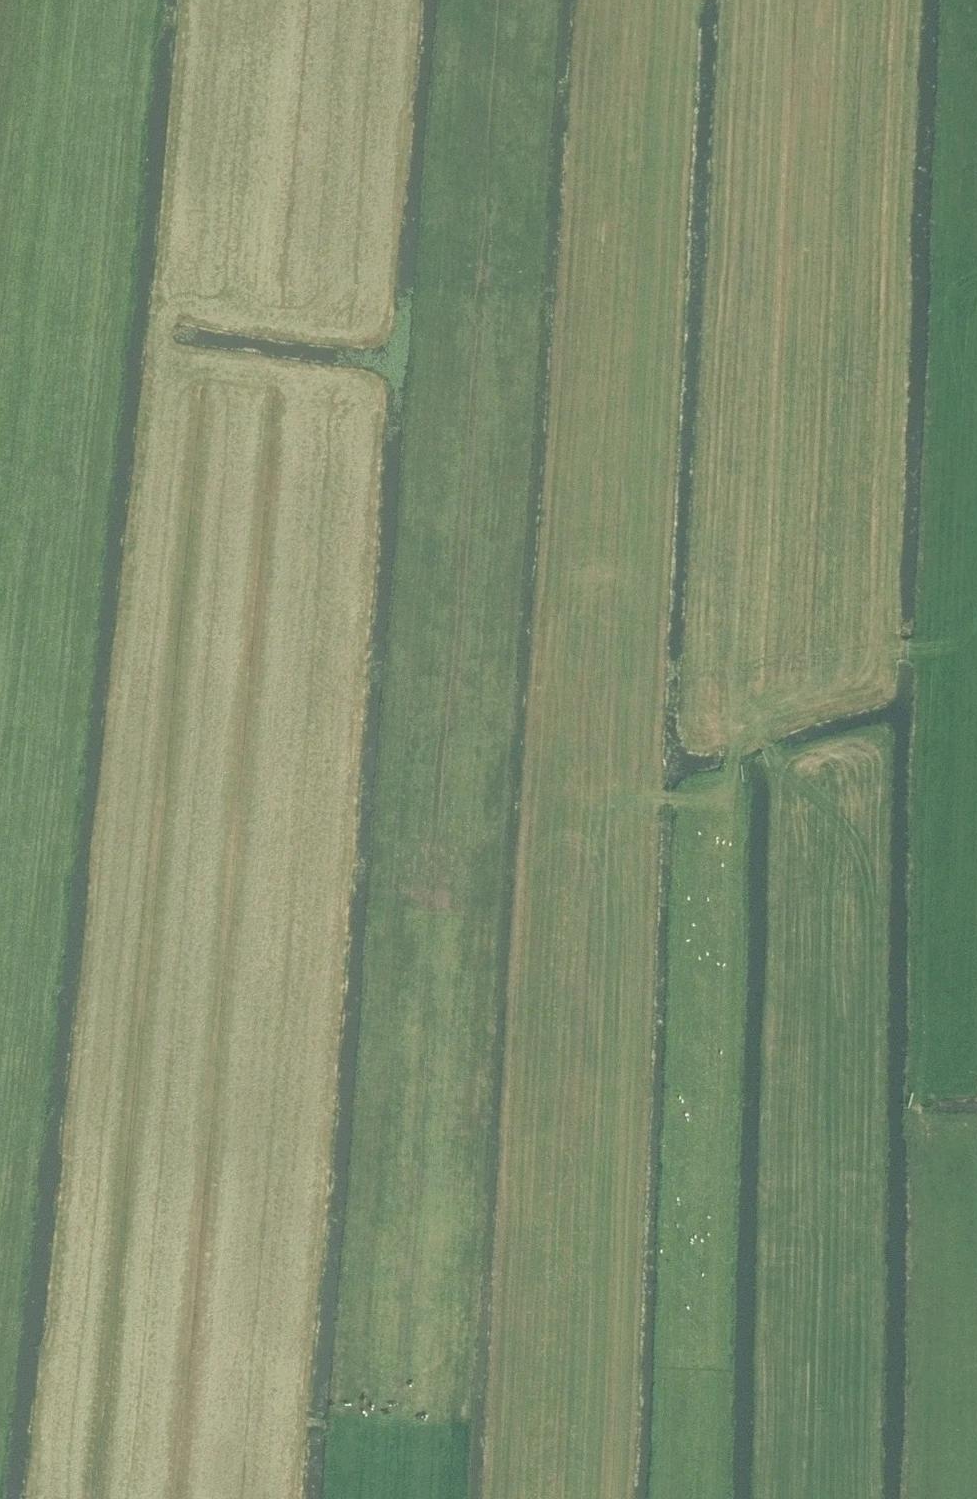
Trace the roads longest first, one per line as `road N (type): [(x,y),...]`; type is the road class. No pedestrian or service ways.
road 1 (track): [(764,0),(737,730),(903,654)]
road 2 (track): [(737,730),(728,781),(702,796),(642,801),(628,818),(605,1498)]
road 3 (track): [(642,801),(652,588)]

